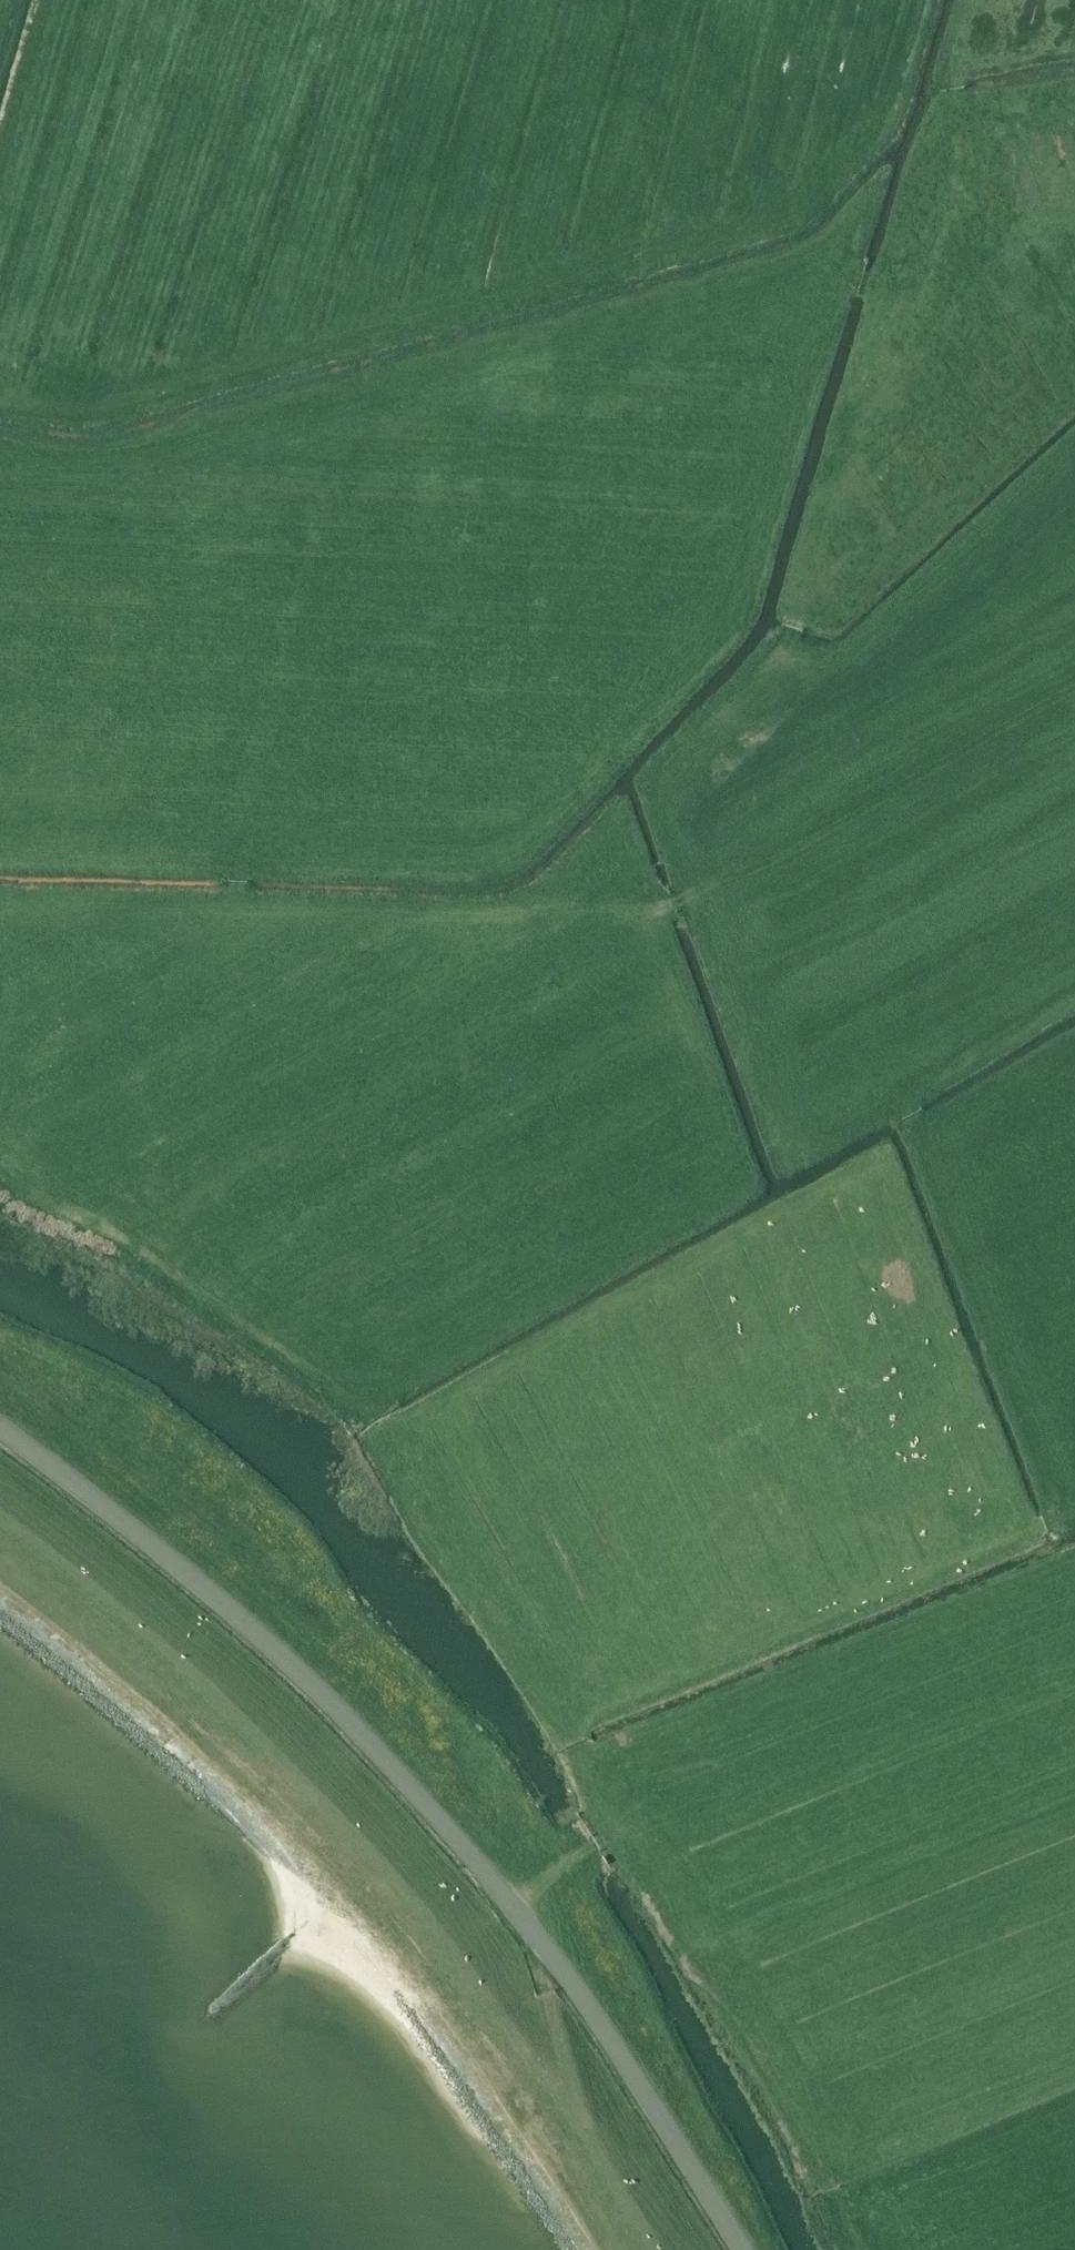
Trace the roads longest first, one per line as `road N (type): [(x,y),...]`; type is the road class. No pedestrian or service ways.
road 1 (tertiary): [(742,2249),(581,1996),(390,1767),(210,1593),(0,1428)]
road 2 (track): [(582,2123),(541,1961)]

